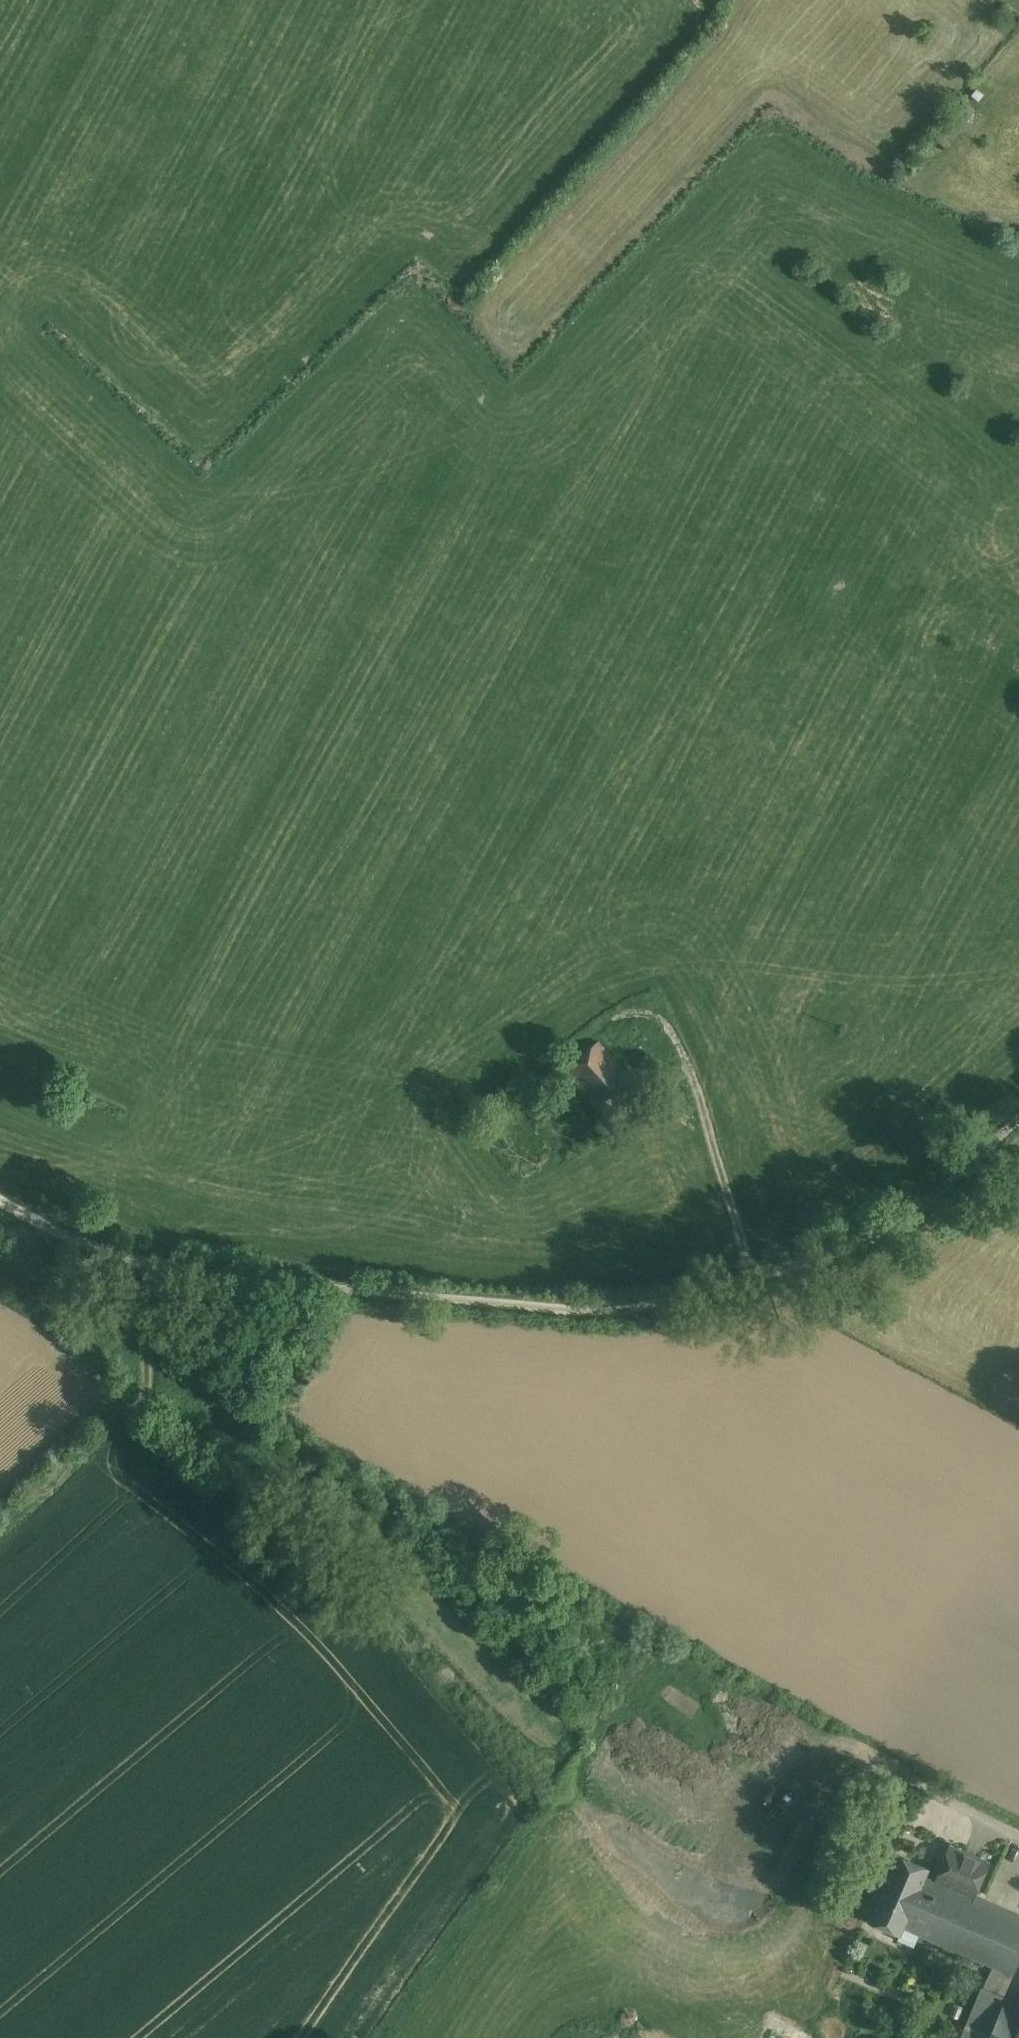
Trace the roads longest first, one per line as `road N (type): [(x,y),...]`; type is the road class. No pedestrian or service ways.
road 1 (unclassified): [(1018,1127),(905,1228),(808,1264),(615,1311),(314,1291),(80,1243),(0,1198)]

